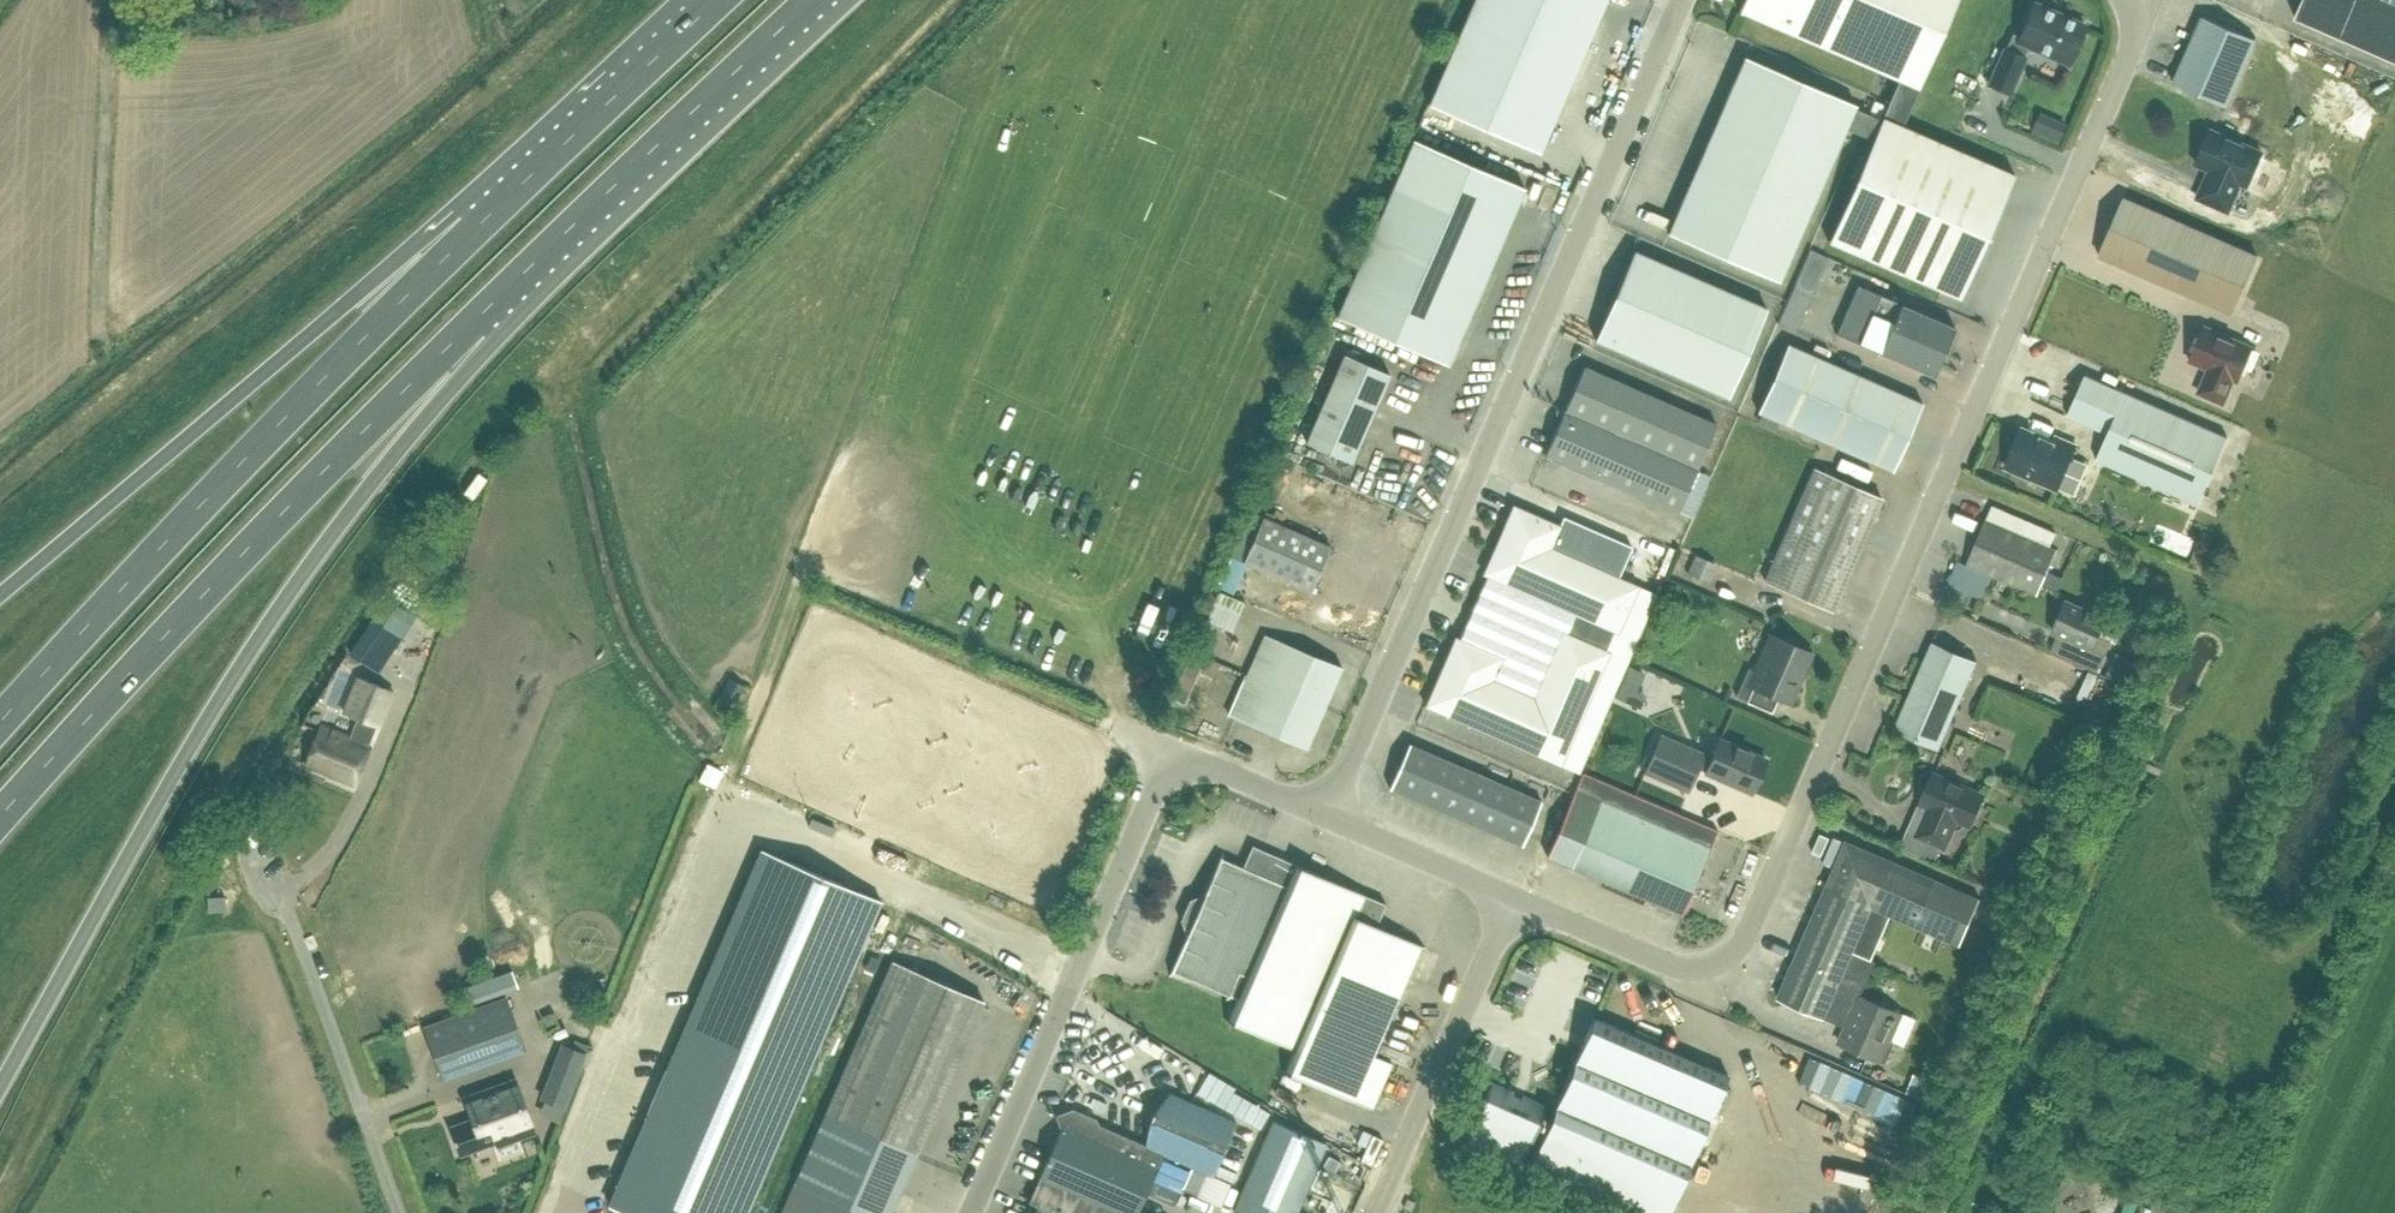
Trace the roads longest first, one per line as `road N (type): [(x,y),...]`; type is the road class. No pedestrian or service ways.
road 1 (unclassified): [(1509,893),(1673,969),(1727,960),(1744,939),(2129,55),(2133,24),(2124,0)]
road 2 (trunk): [(0,1088),(193,742),(473,322)]
road 3 (unclassified): [(1680,0),(1325,812)]
road 4 (trunk): [(475,229),(140,568),(0,723)]
road 5 (trunk): [(0,818),(473,322)]
road 6 (trunk): [(475,229),(348,301),(0,593)]
road 7 (unclassified): [(973,1212),(1164,747)]
road 8 (trunk): [(473,322),(817,0)]
road 9 (residential): [(401,1212),(269,863)]
road 10 (unclassified): [(1372,1212),(1509,893)]
road 11 (track): [(111,0),(97,341)]
road 12 (trunk): [(719,0),(475,229)]
road 13 (unclassified): [(1325,812),(1509,893)]
road 14 (unclassified): [(1164,747),(1325,812)]

